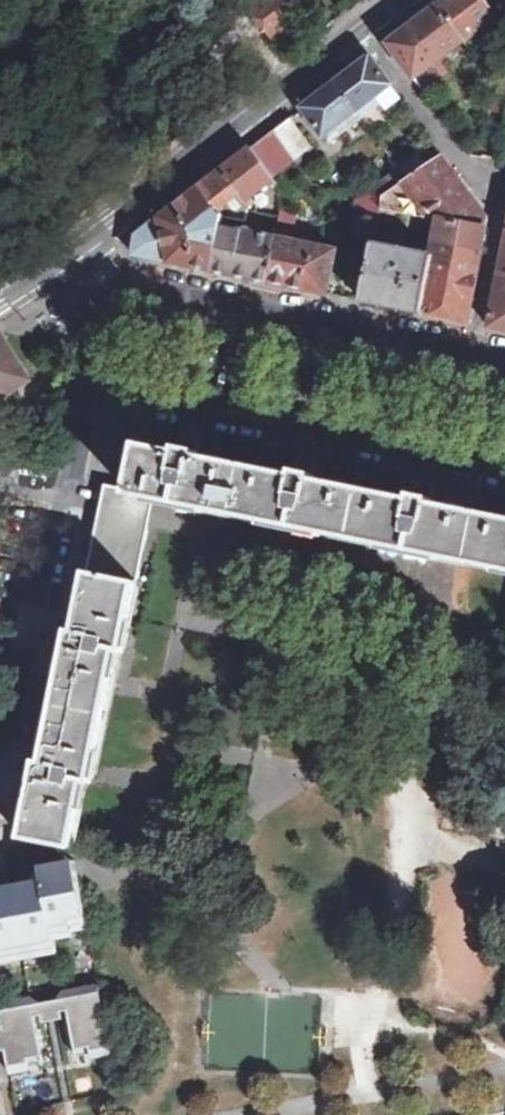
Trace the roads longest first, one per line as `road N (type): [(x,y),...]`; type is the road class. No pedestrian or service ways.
road 1 (residential): [(72,246),(115,283),(471,359)]
road 2 (residential): [(471,359),(502,210),(358,27)]
road 3 (tertiary): [(72,246),(358,27)]

